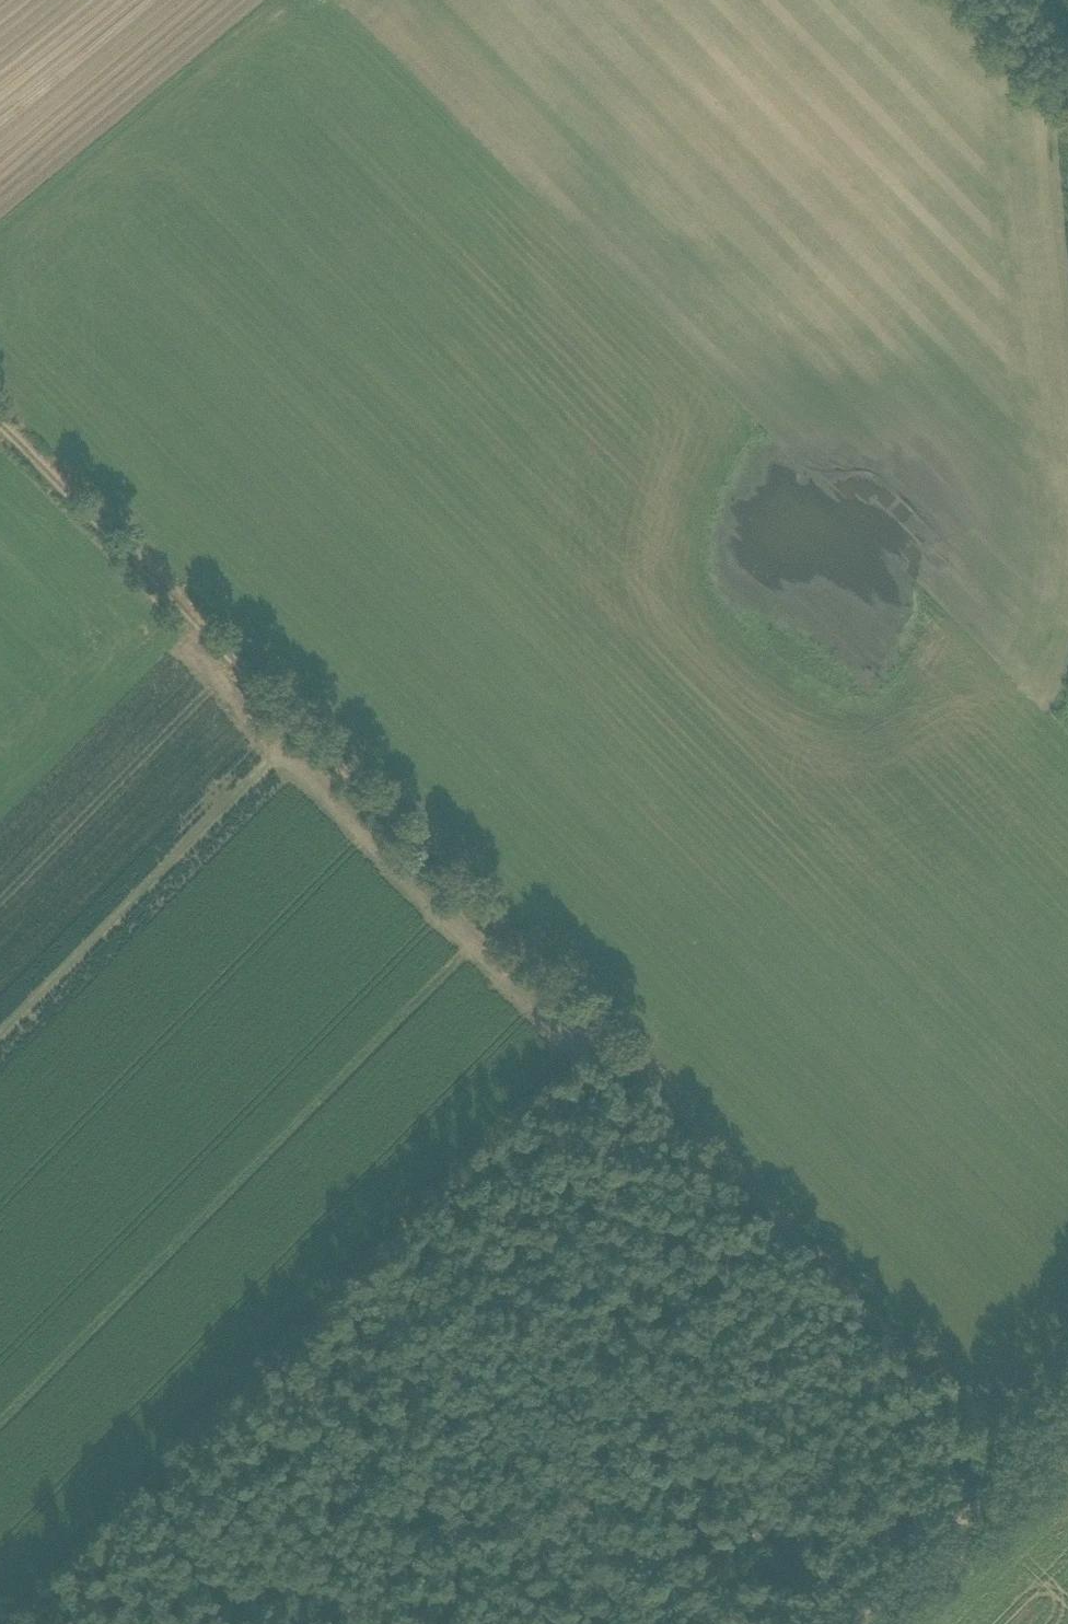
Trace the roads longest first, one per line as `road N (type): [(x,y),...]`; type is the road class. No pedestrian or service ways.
road 1 (track): [(1026,1460),(0,420)]
road 2 (track): [(1067,1418),(863,1623)]

